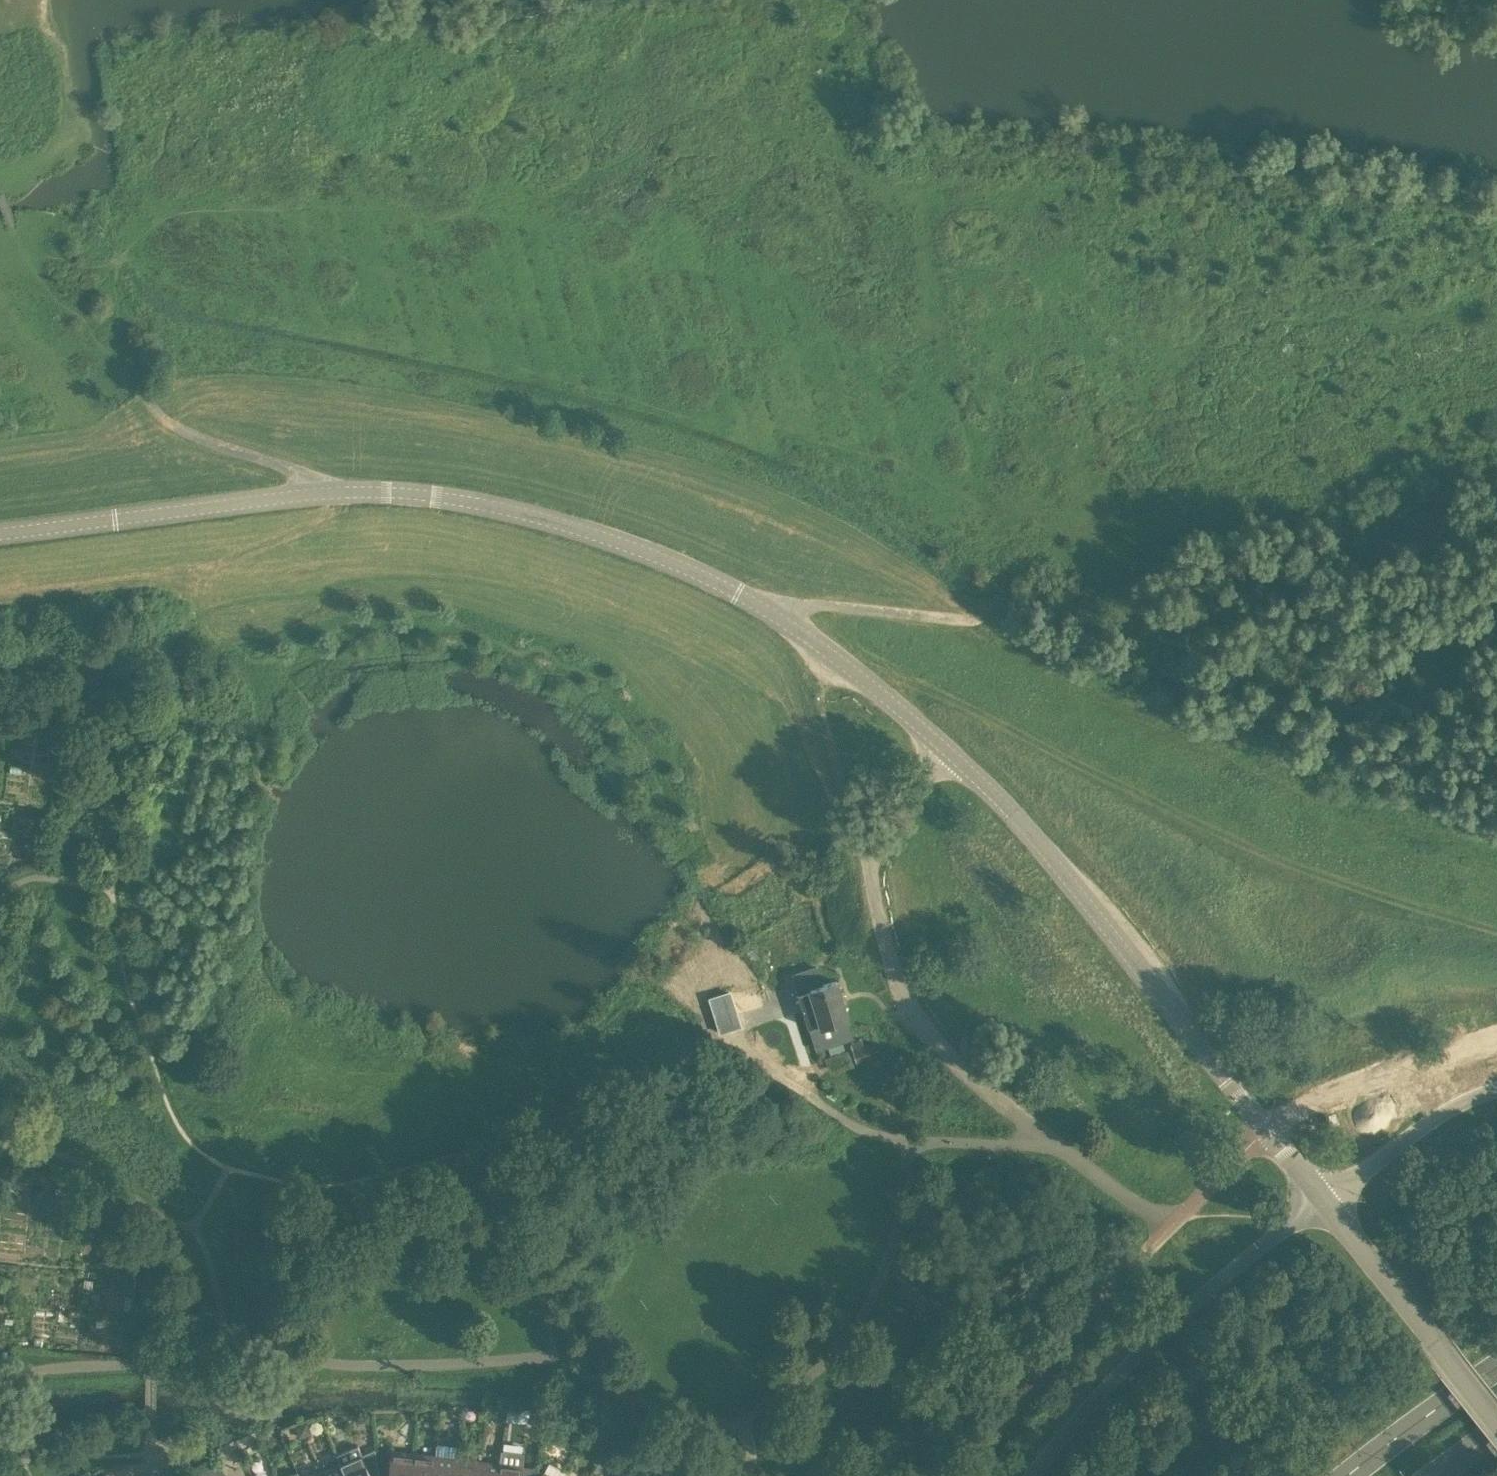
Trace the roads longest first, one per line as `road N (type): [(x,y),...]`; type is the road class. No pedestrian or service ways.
road 1 (tertiary): [(947,753),(845,663),(746,599),(666,560),(552,521),(457,500),(337,494),(0,534)]
road 2 (unclassified): [(1265,1130),(1167,1230),(932,1038),(894,970),(871,874),(886,827),(947,753)]
road 3 (tertiary): [(1265,1130),(1033,836),(947,753)]
road 4 (secondary): [(1324,1199),(1165,1327),(1030,1475)]
road 5 (tertiary): [(1496,1418),(1324,1199)]
road 6 (track): [(873,850),(821,647)]
road 7 (secondary): [(1496,1089),(1424,1125),(1324,1199)]
road 8 (secondary): [(1496,1366),(1350,1475)]

